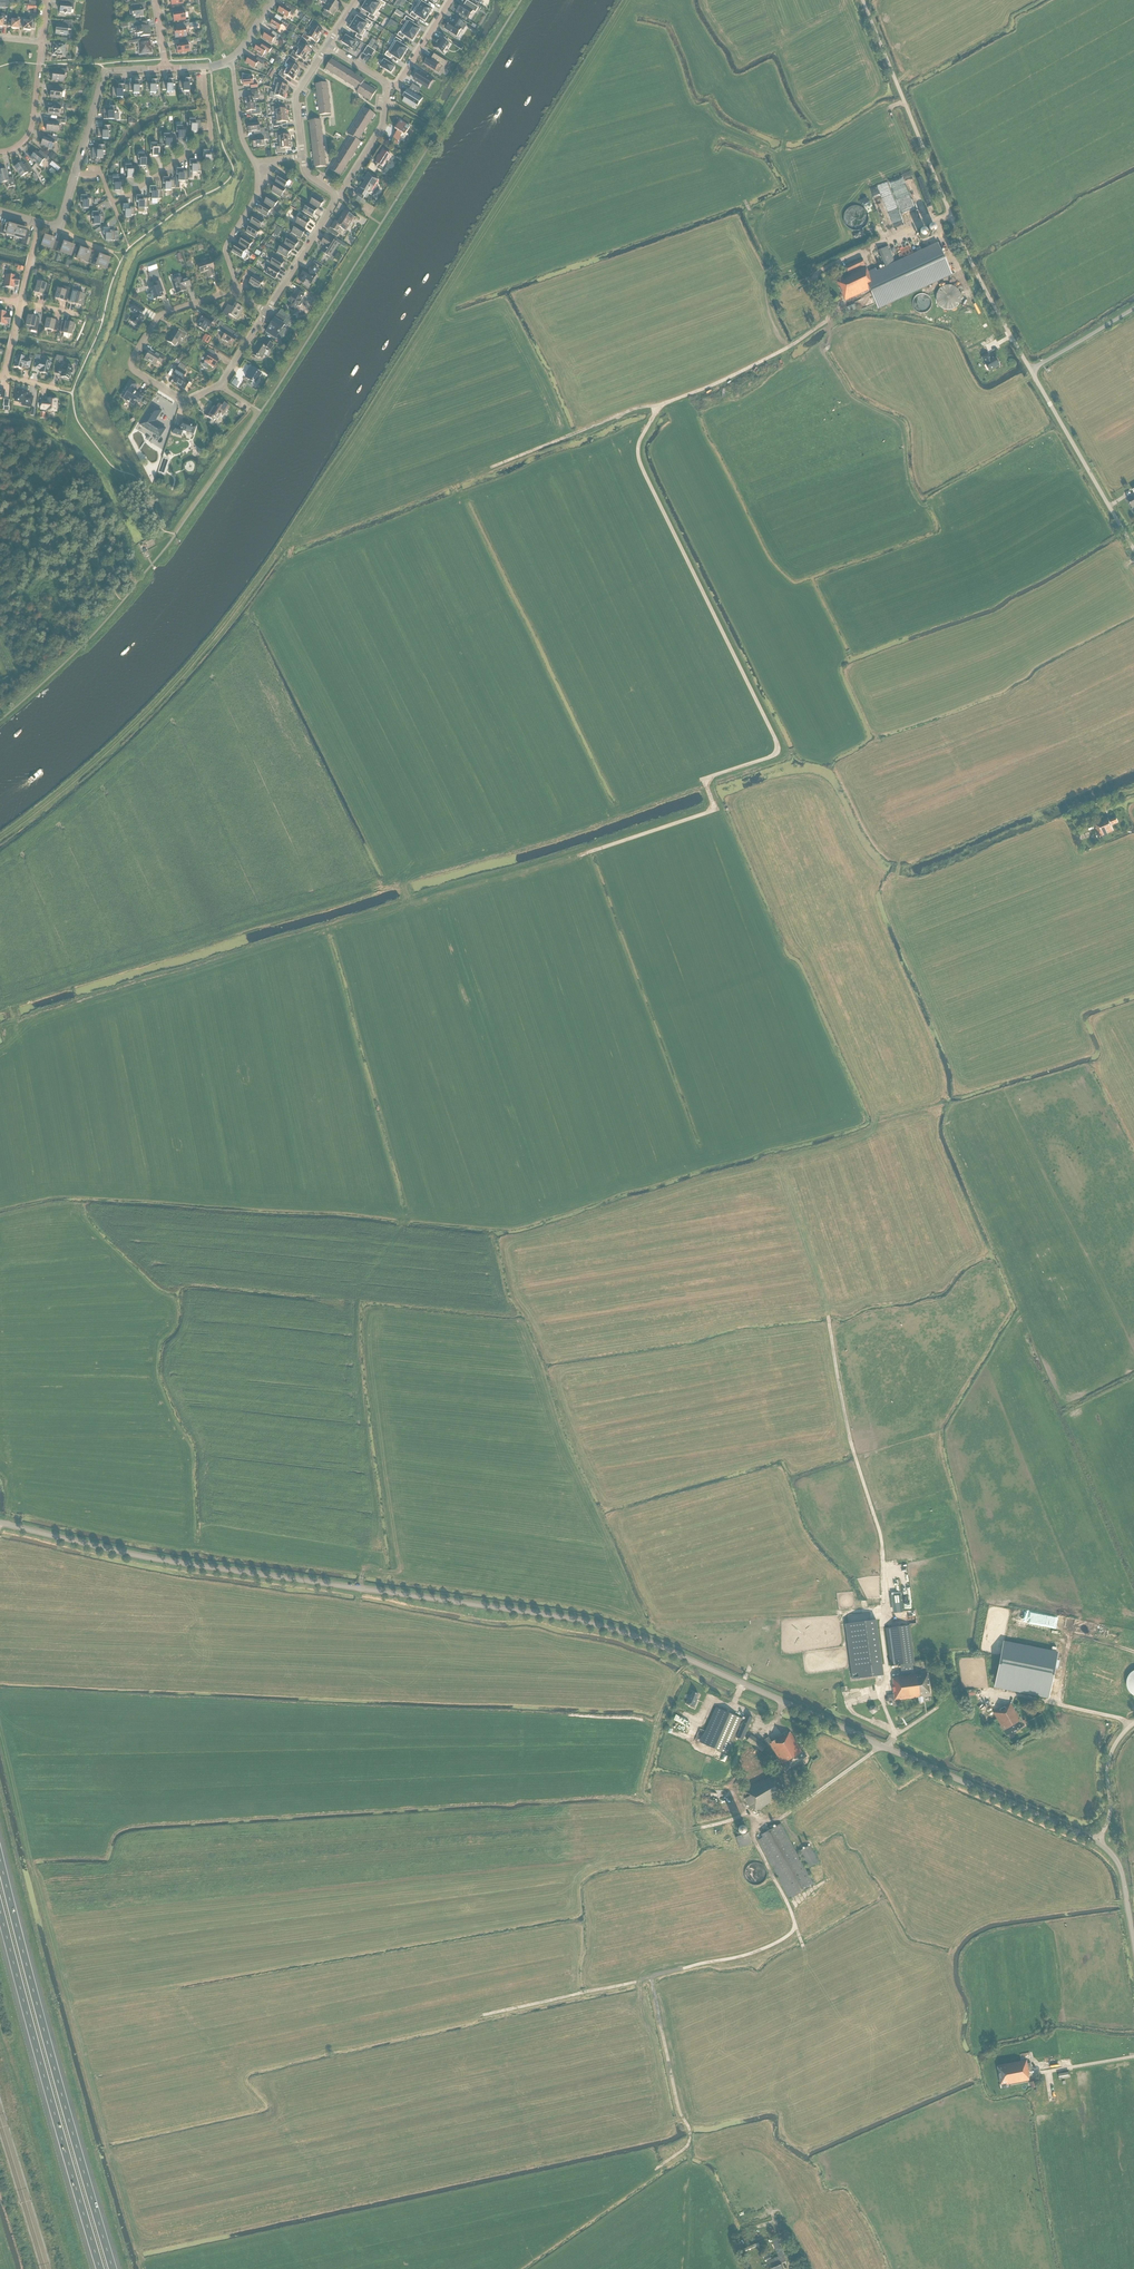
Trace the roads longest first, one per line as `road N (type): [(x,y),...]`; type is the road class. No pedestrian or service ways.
road 1 (unclassified): [(1097,1842),(631,1635),(558,1616),(149,1557),(0,1523)]
road 2 (track): [(659,405),(638,446),(640,463),(777,751),(705,779),(715,810),(581,855)]
road 3 (unclassified): [(1133,549),(976,272),(862,0)]
road 4 (motorway): [(115,2268),(0,1855)]
road 5 (track): [(830,318),(716,383),(491,467)]
road 6 (motorway): [(0,1914),(100,2268)]
road 7 (residential): [(203,68),(208,142),(117,203),(101,175),(76,175)]
road 8 (tertiary): [(76,175),(107,73),(165,69)]
road 9 (residential): [(132,367),(161,315),(234,289)]
road 10 (residential): [(267,311),(339,196)]
road 11 (residential): [(234,289),(227,244),(254,200),(255,164)]
road 12 (unclassified): [(1097,1842),(1109,1811),(1107,1765),(1133,1724)]
road 13 (residential): [(42,43),(30,135),(0,153)]
road 14 (residential): [(339,196),(384,123),(388,86)]

